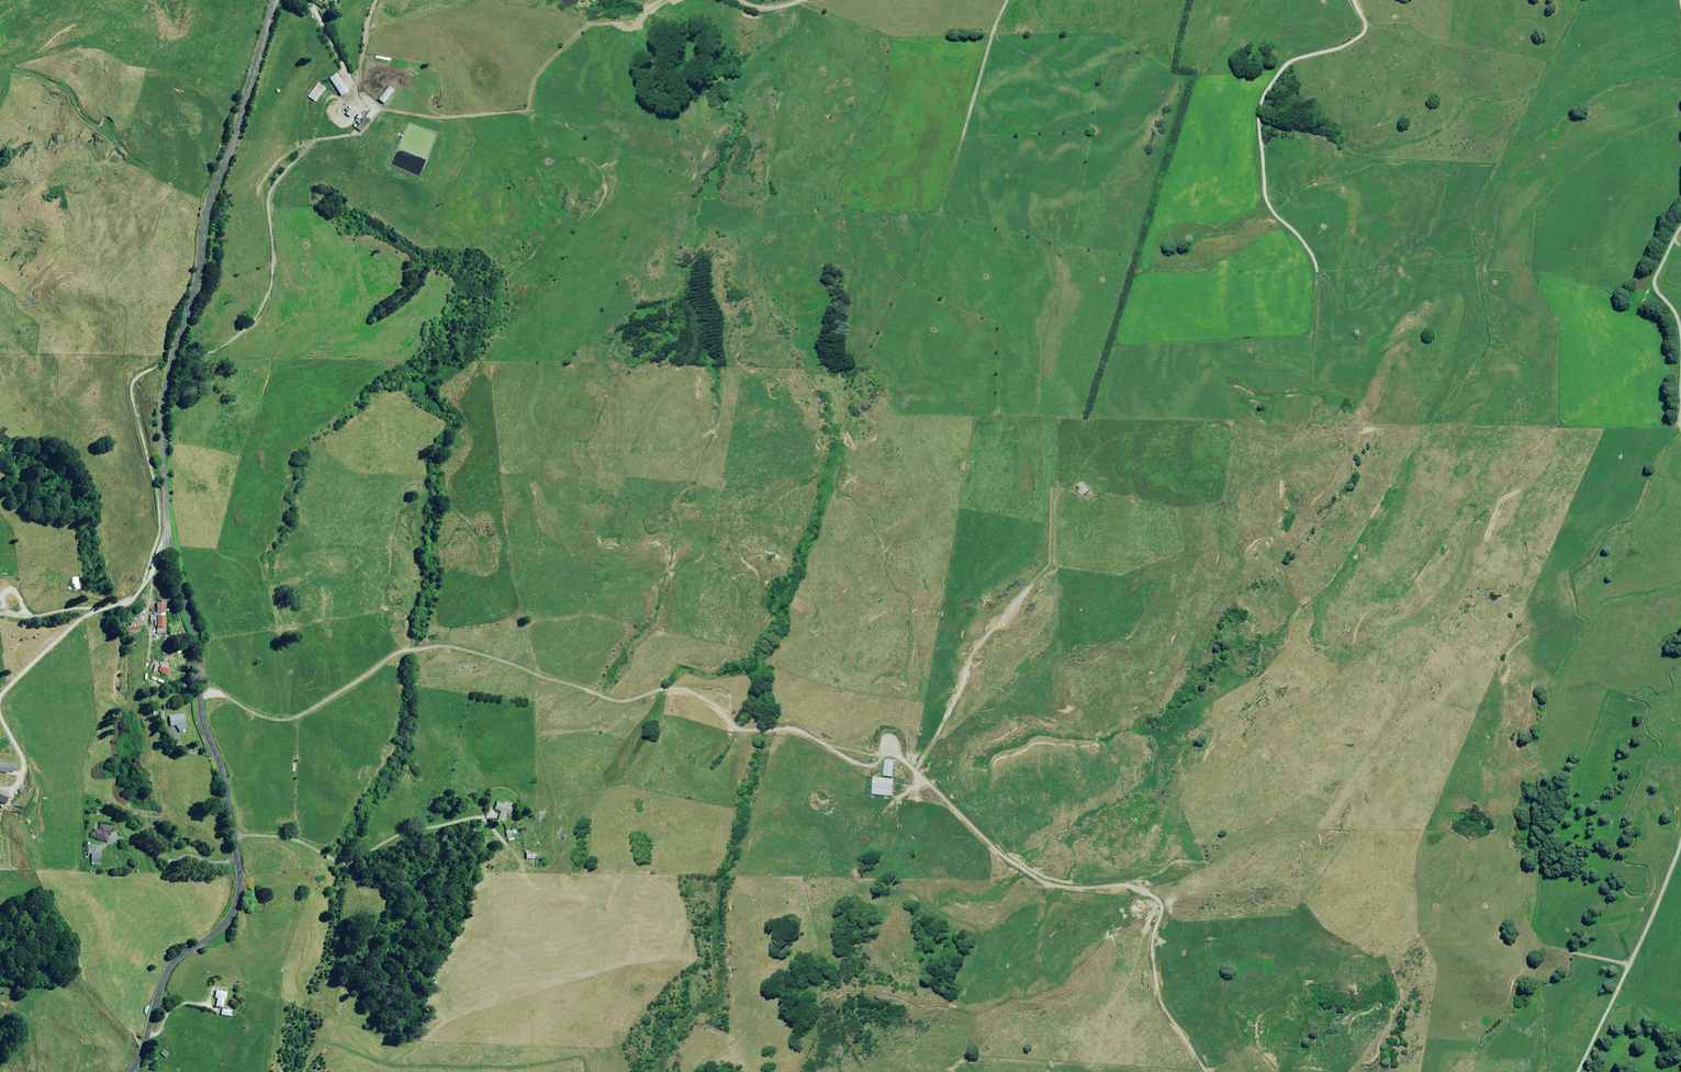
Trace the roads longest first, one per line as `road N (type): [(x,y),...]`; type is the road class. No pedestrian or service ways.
road 1 (track): [(200,695),(286,720),(395,653),(441,646),(615,701),(685,691),(739,730),(796,729),(864,766),(891,753),(997,851),(1047,883),(1124,885),(1157,898),(1160,999),(1207,1071)]
road 2 (unclassified): [(130,1071),(170,968),(227,921),(240,889),(223,774),(206,729),(195,632),(169,534),(163,404),(210,201),(273,0)]
road 3 (track): [(354,86),(380,109),(434,118),(524,111),(541,70),(589,25),(633,27),(669,0)]
road 4 (track): [(174,354),(213,352),(253,322),(272,285),(268,202),(275,184),(316,141),(361,134),(380,109)]
road 5 (track): [(1354,0),(1363,34),(1285,65),(1259,115),(1267,202),(1308,247),(1317,271)]
road 6 (track): [(915,771),(972,655),(1051,566),(1054,491)]
road 7 (track): [(1680,845),(1578,1071)]
road 8 (track): [(1008,0),(963,137)]

